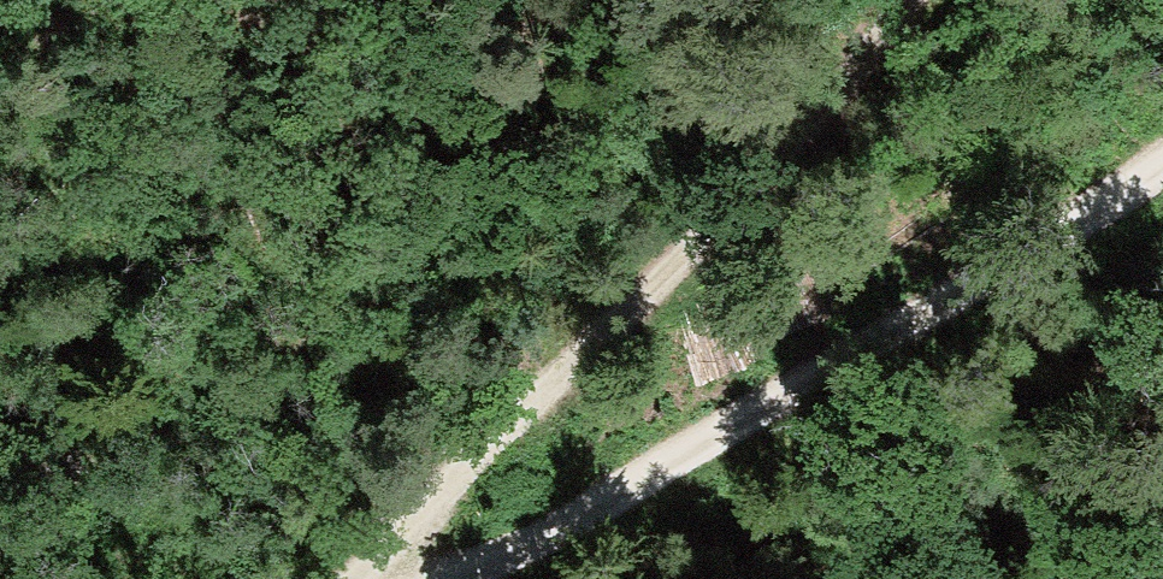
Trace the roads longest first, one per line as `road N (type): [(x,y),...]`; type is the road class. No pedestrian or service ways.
road 1 (track): [(417,578),(1030,232),(1162,139)]
road 2 (track): [(953,0),(923,54),(630,332),(388,578)]

